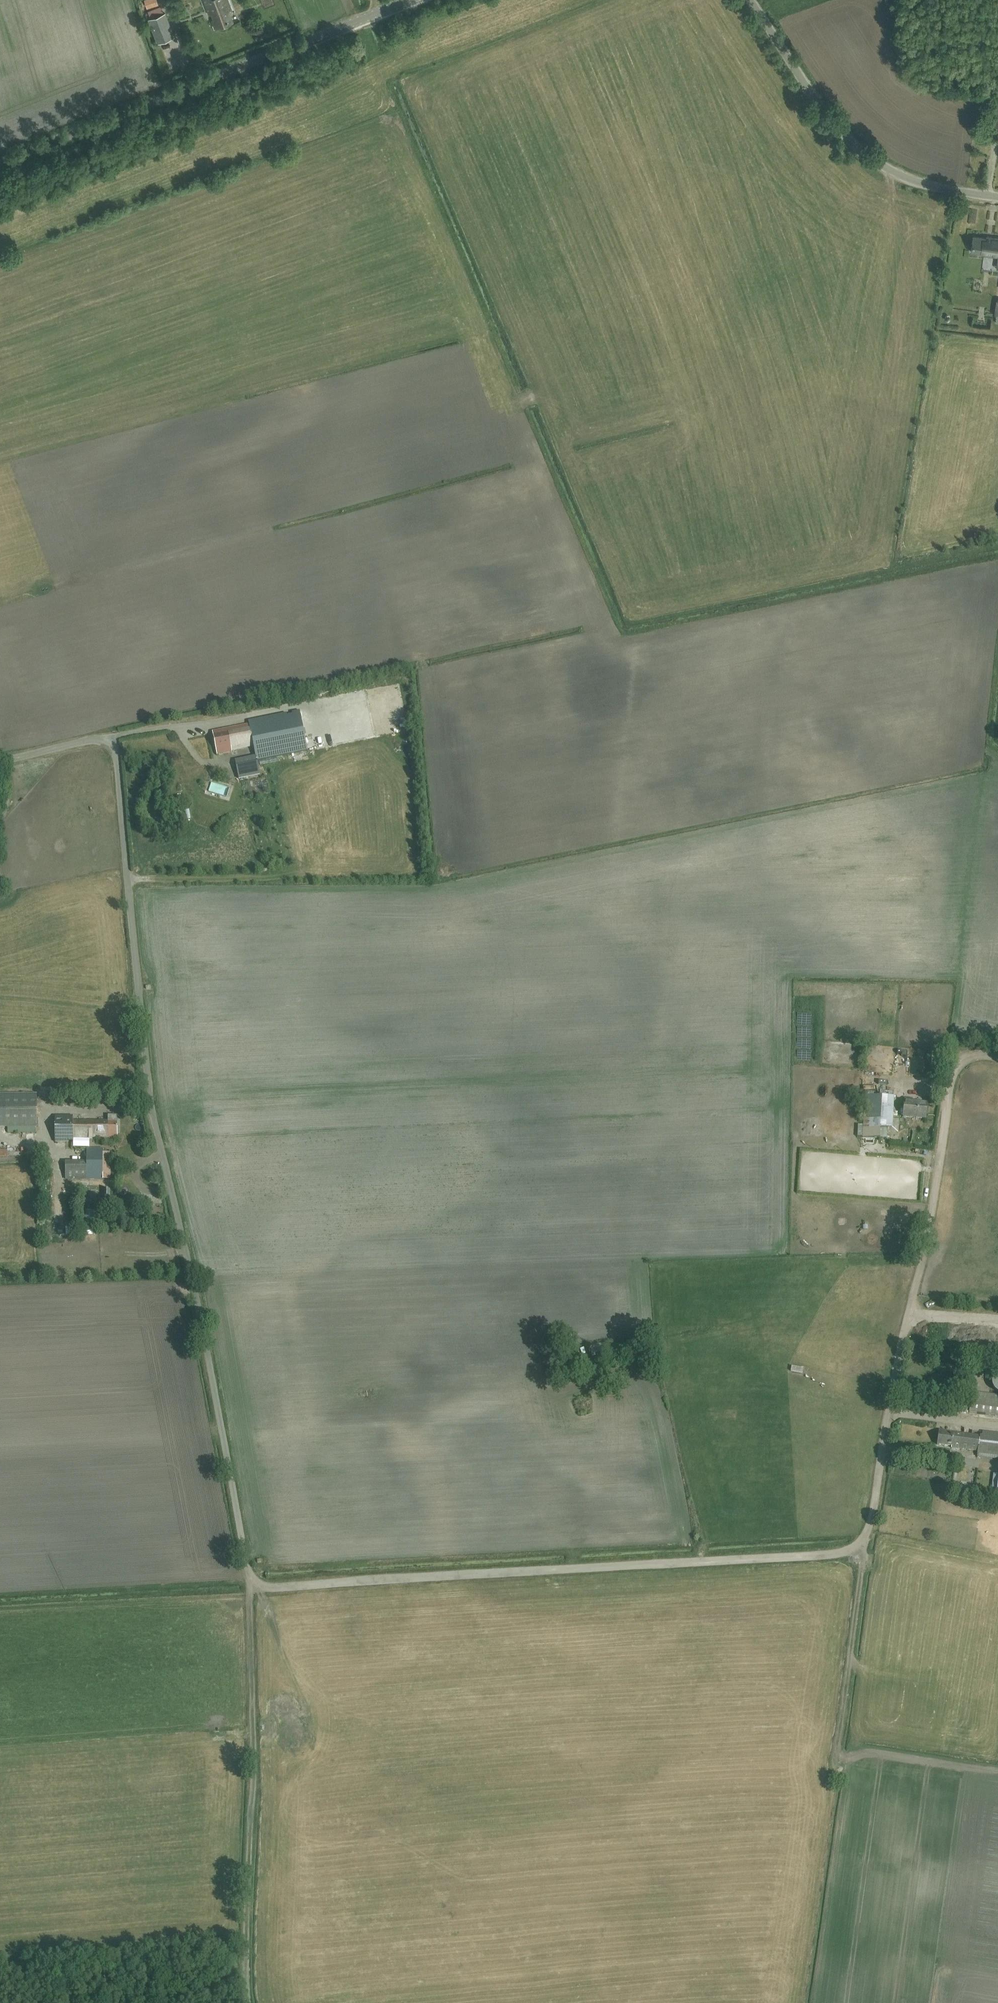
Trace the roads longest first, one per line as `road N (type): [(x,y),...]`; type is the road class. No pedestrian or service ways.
road 1 (track): [(251,1588),(832,1555),(855,1546),(871,1522),(952,1074),(968,1051),(997,1058)]
road 2 (unclassified): [(251,1588),(148,1090),(116,749),(93,739),(0,759)]
road 3 (tertiary): [(0,162),(410,0)]
road 4 (track): [(251,1588),(242,1962),(250,2002)]
road 5 (unclassified): [(997,197),(909,179),(868,156),(812,95),(750,0)]

